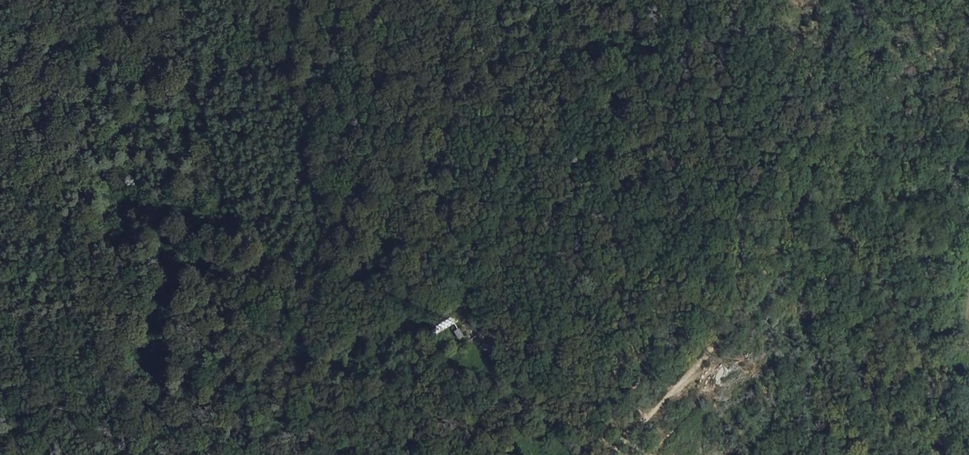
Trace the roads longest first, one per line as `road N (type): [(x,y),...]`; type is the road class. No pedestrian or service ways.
road 1 (track): [(656,0),(662,29),(727,135),(740,253),(725,327),(608,454)]
road 2 (track): [(478,339),(534,384),(584,454)]

